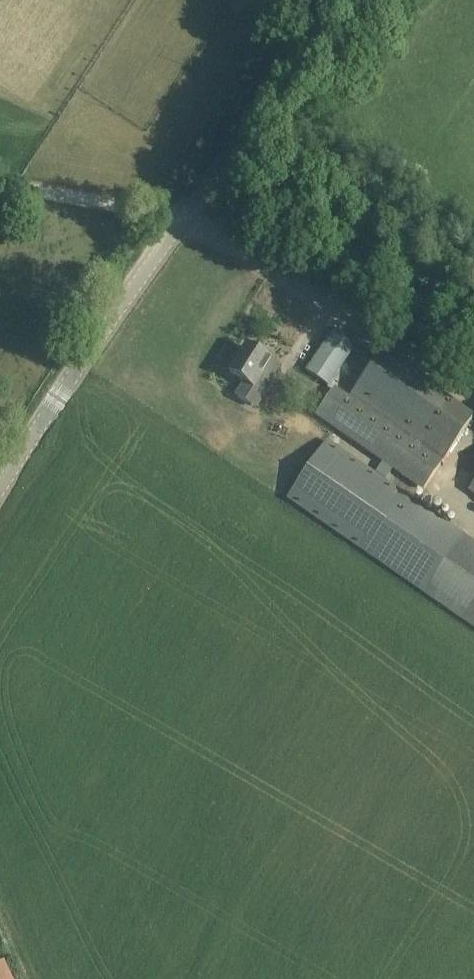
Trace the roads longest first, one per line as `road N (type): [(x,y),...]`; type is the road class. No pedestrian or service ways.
road 1 (tertiary): [(0,487),(340,0)]
road 2 (track): [(177,224),(0,188)]

